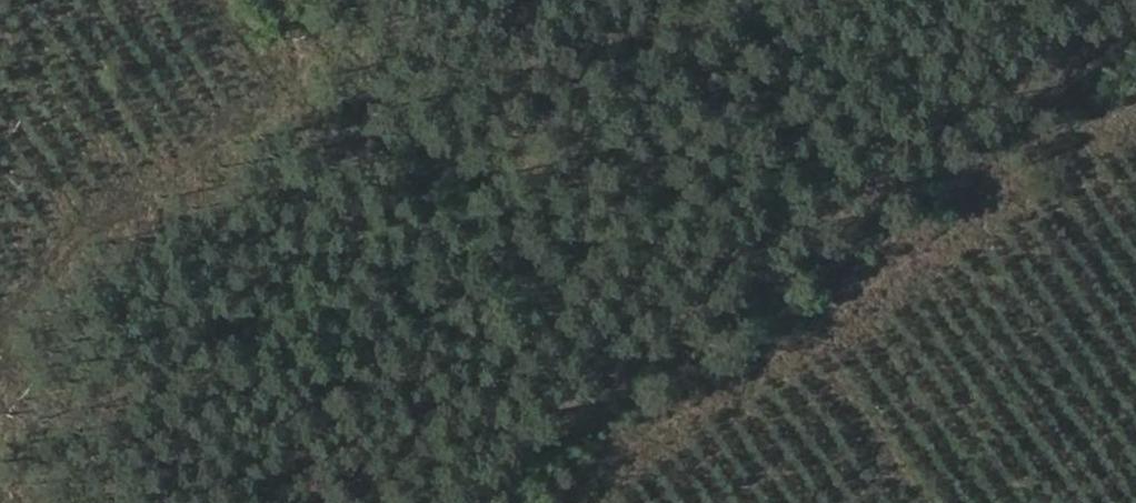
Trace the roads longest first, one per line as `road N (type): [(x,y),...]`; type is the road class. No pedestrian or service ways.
road 1 (track): [(1132,0),(417,502)]

